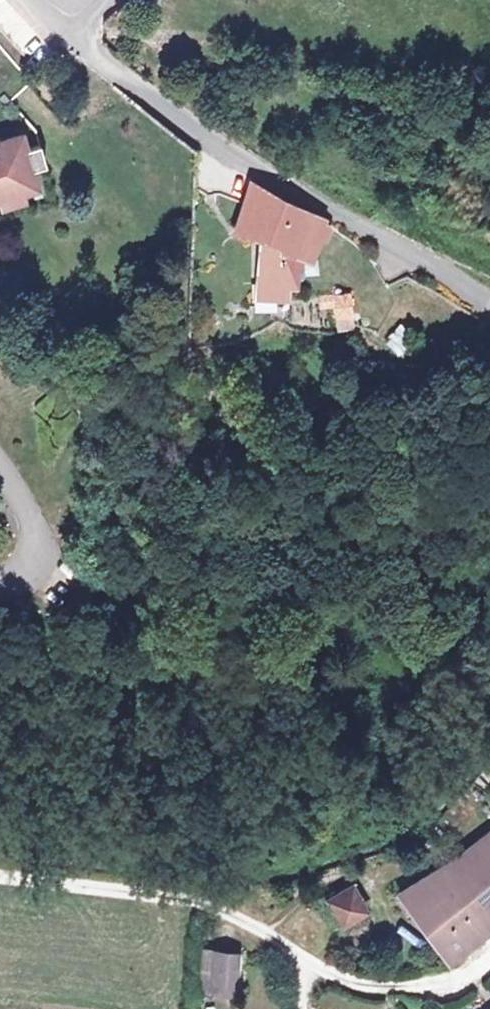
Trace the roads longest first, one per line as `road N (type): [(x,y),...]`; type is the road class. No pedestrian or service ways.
road 1 (unclassified): [(489,308),(221,150),(71,37)]
road 2 (track): [(71,37),(367,69)]
road 3 (residential): [(0,460),(19,486),(37,536),(22,570),(0,579)]

